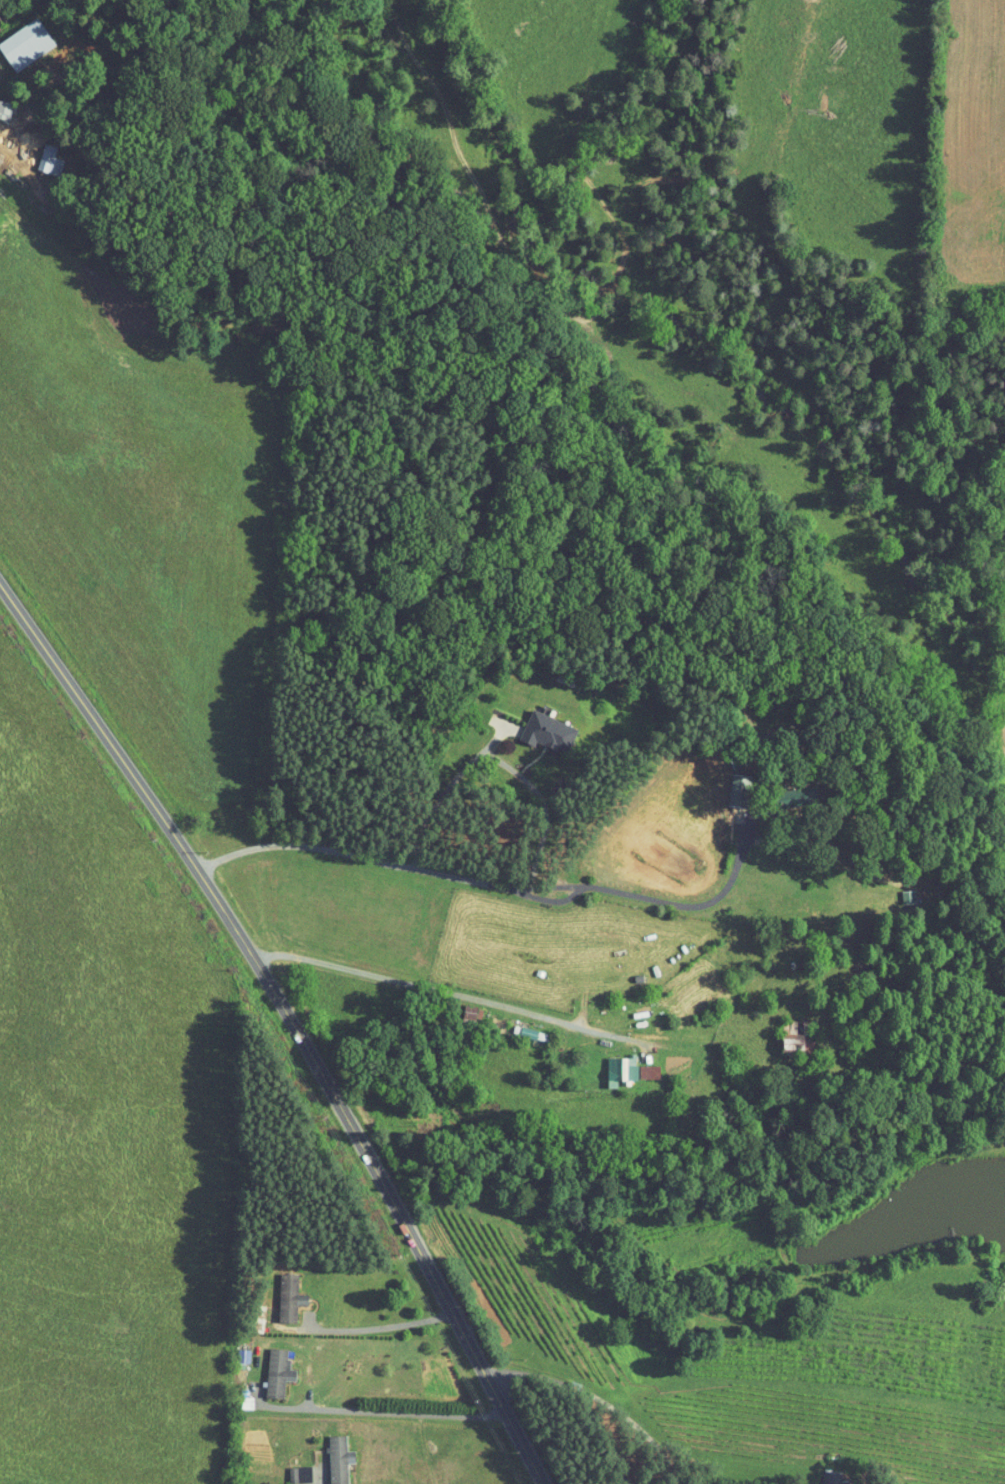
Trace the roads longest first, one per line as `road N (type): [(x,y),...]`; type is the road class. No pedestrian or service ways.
road 1 (primary): [(547,1483),(336,1089),(0,598)]

